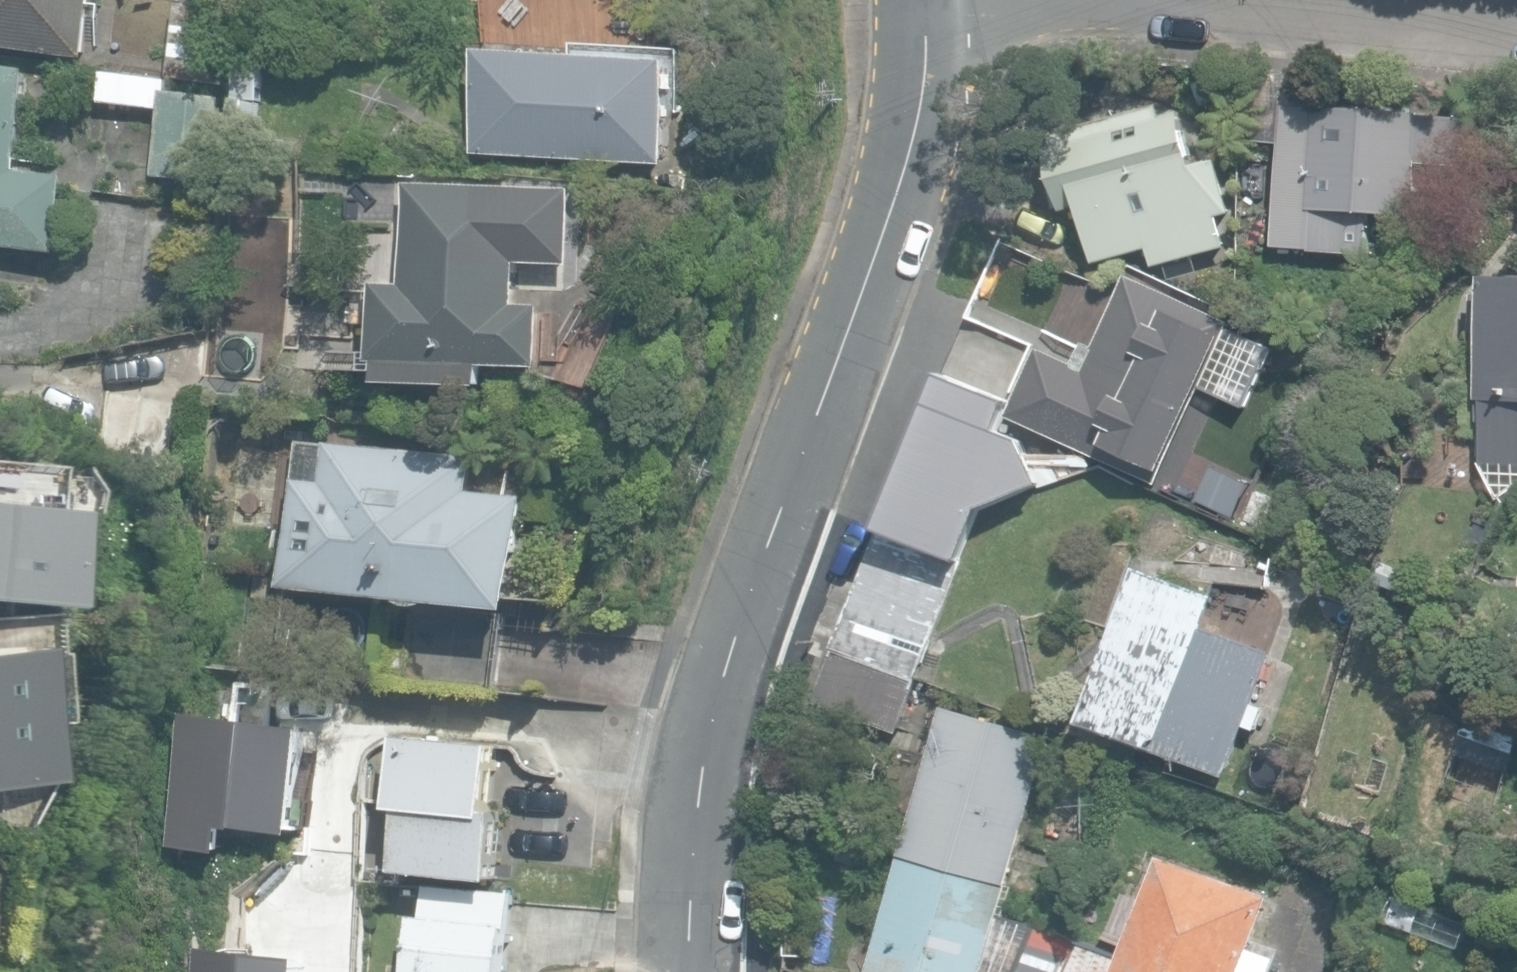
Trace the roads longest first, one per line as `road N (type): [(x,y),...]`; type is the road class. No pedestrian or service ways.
road 1 (tertiary): [(712,971),(735,777),(912,174),(929,0)]
road 2 (residential): [(1516,28),(1413,26),(1269,6),(1086,7),(1063,0)]

